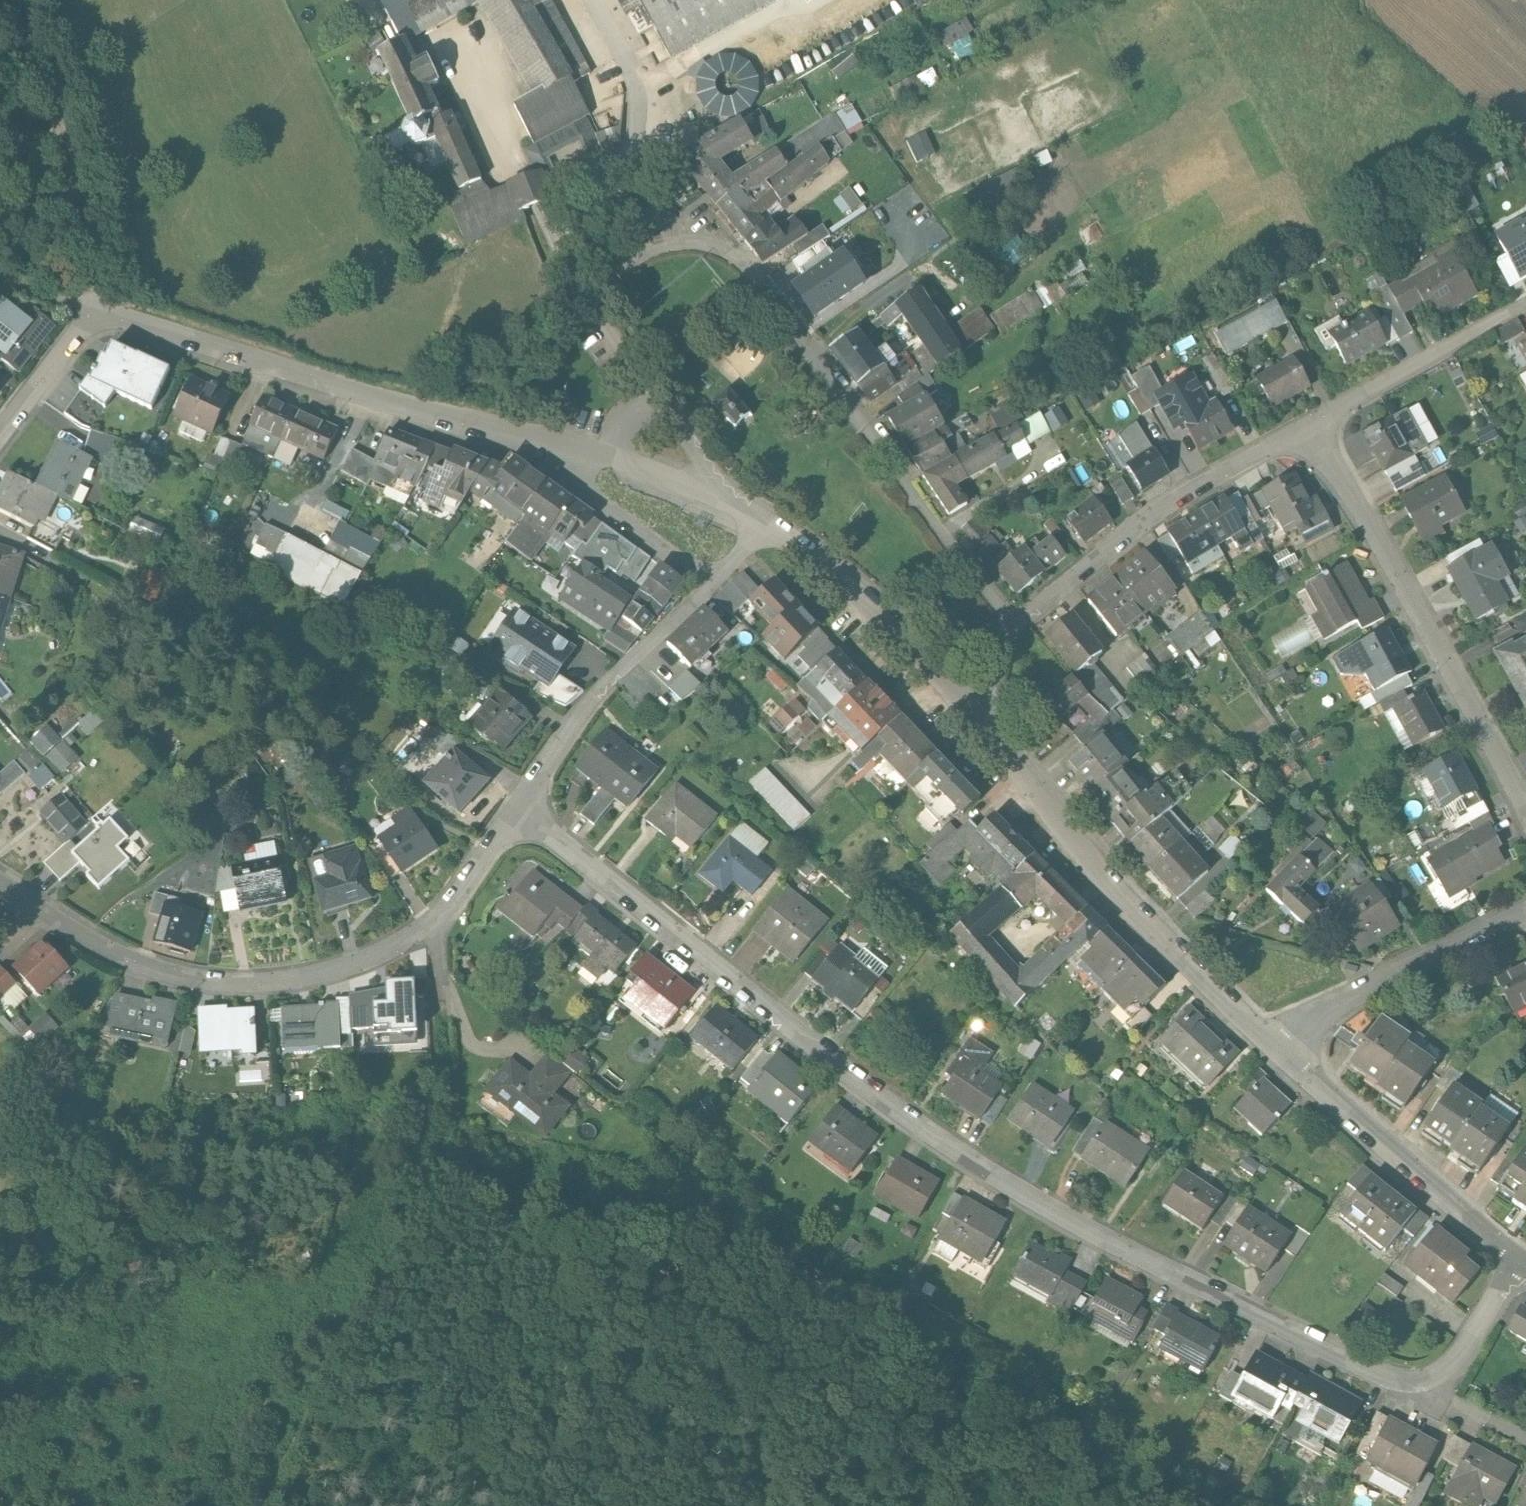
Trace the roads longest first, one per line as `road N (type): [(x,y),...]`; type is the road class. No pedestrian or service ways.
road 1 (residential): [(516,816),(903,1129),(1362,1368),(1416,1386),(1439,1376),(1459,1358),(1519,1260)]
road 2 (residential): [(1013,626),(744,261),(717,246),(683,241),(644,250),(617,271),(604,296),(597,318),(658,408)]
road 3 (residential): [(0,896),(106,952),(179,978),(240,986),(309,978),(388,958),(436,928),(516,816)]
road 4 (residential): [(92,309),(320,386),(578,452)]
road 5 (residential): [(1314,424),(1525,810)]
road 6 (track): [(10,0),(89,245),(92,309),(0,279)]
road 7 (residential): [(1314,424),(1139,525),(1013,626)]
road 8 (residential): [(1519,1260),(1266,1043)]
road 9 (residential): [(978,716),(1131,910),(1184,964)]
road 10 (residential): [(712,585),(589,706),(516,816)]
road 11 (residential): [(756,521),(865,599),(978,716)]
road 12 (residential): [(1525,915),(1266,1043)]
road 13 (residential): [(1525,305),(1314,424)]
road 14 (residential): [(578,452),(577,474),(589,494),(712,585)]
road 15 (residential): [(92,309),(0,430)]
road 16 (residential): [(608,459),(723,502)]

